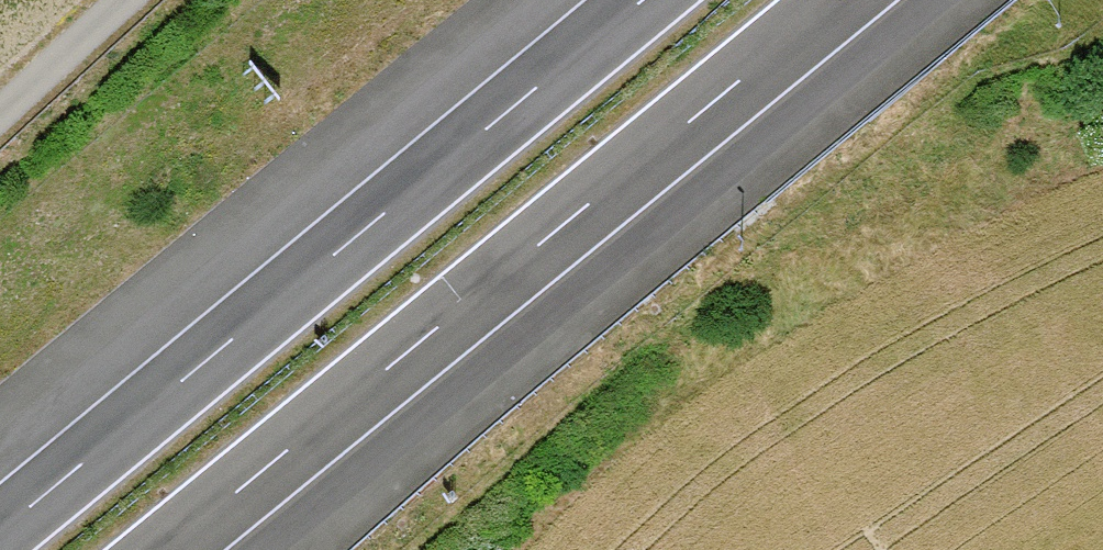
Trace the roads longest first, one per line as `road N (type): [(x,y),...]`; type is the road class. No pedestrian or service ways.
road 1 (motorway): [(170,549),(842,0)]
road 2 (motorway): [(638,0),(0,527)]

